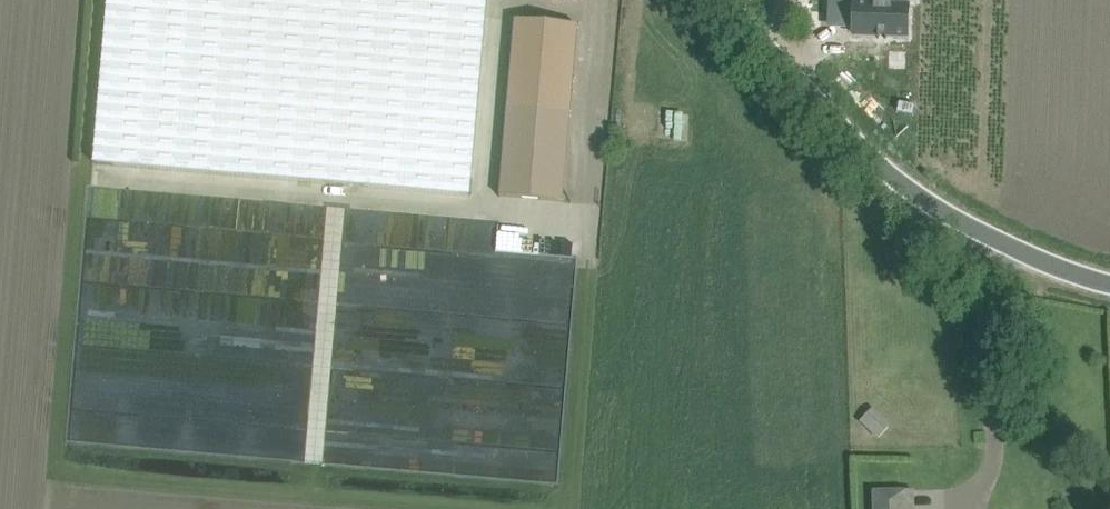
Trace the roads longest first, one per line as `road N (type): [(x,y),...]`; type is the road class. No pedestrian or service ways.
road 1 (unclassified): [(1109,282),(985,236),(872,156),(726,0)]

